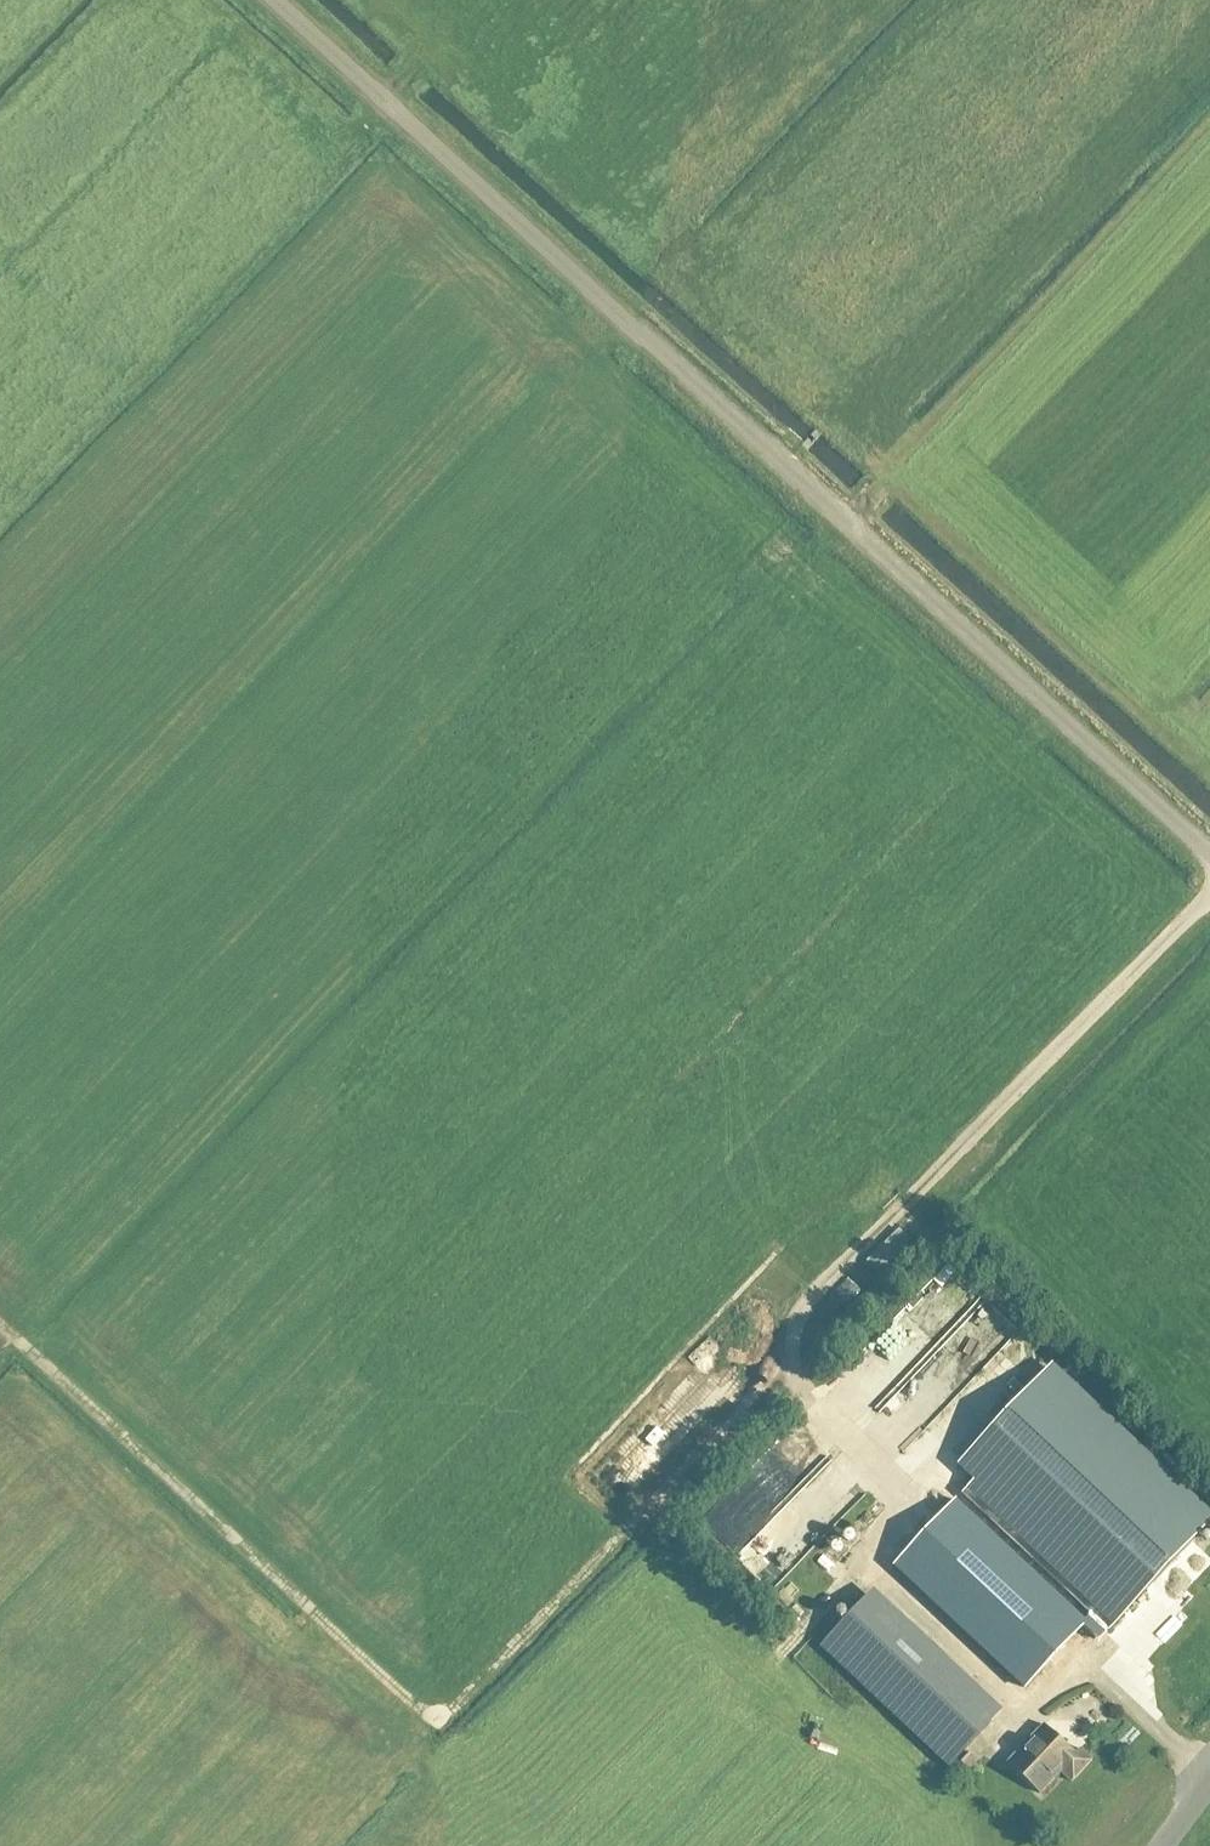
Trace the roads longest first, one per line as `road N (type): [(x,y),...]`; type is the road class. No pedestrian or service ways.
road 1 (unclassified): [(1209,855),(278,0)]

